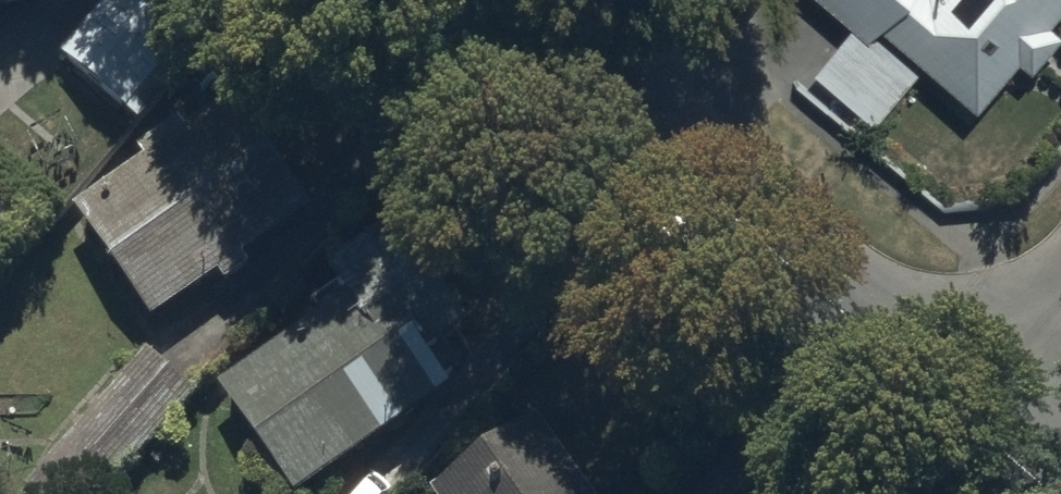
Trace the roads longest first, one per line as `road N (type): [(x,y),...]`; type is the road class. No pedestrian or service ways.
road 1 (tertiary): [(492,0),(971,414)]
road 2 (residential): [(971,414),(1060,311)]

